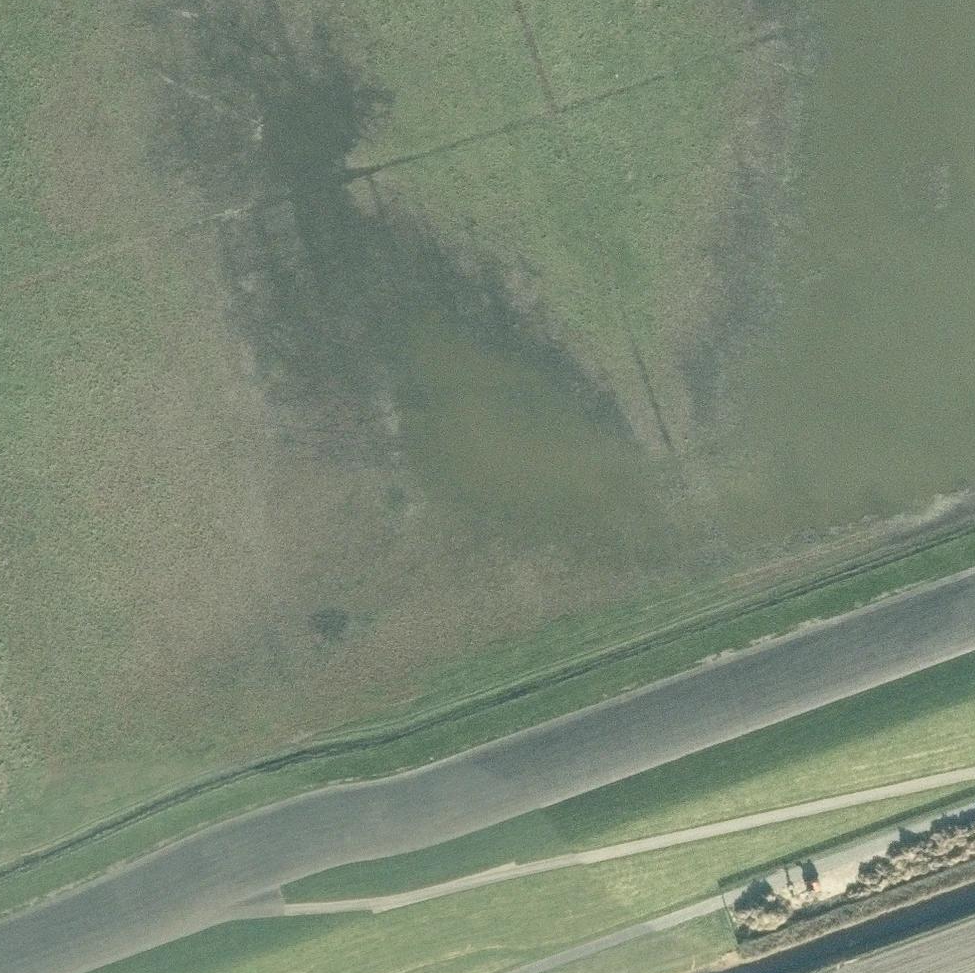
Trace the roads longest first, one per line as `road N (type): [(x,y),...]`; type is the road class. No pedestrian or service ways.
road 1 (unclassified): [(522,972),(974,808)]

